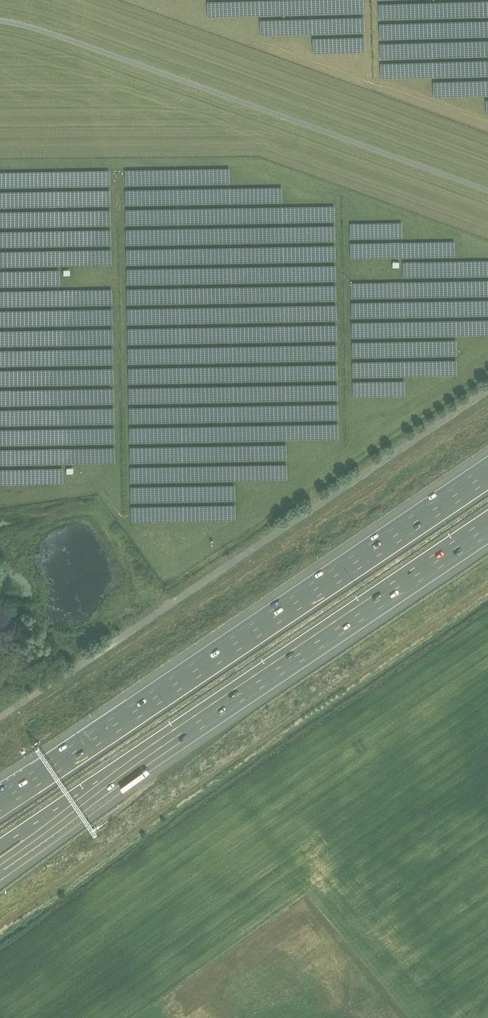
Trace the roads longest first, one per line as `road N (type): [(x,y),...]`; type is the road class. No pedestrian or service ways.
road 1 (motorway): [(487,473),(0,802)]
road 2 (motorway): [(0,855),(487,526)]

